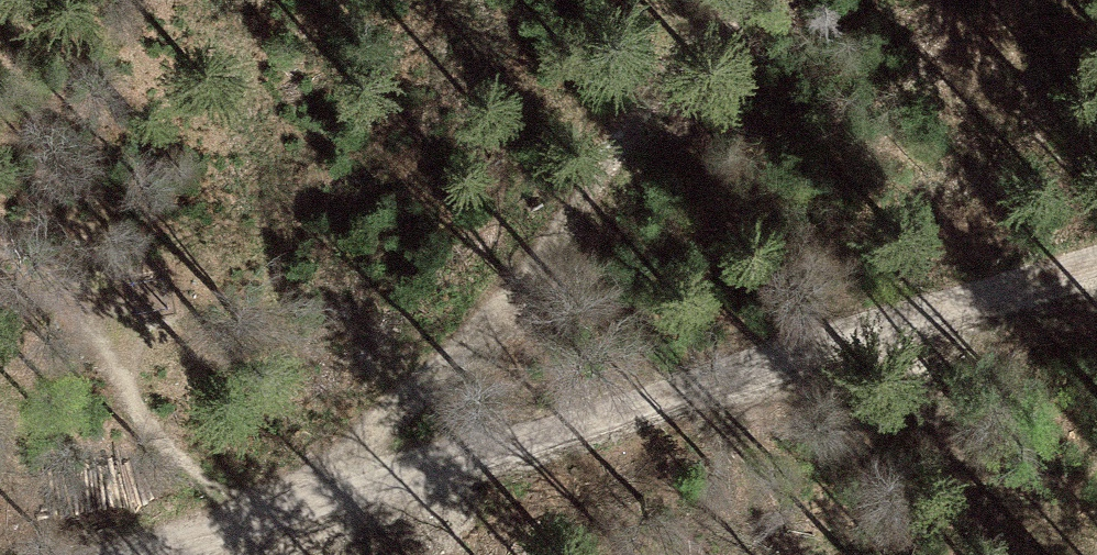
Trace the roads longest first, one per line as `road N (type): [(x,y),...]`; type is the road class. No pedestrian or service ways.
road 1 (track): [(151,554),(325,495),(1096,268)]
road 2 (track): [(325,495),(460,360),(688,57),(754,0)]

